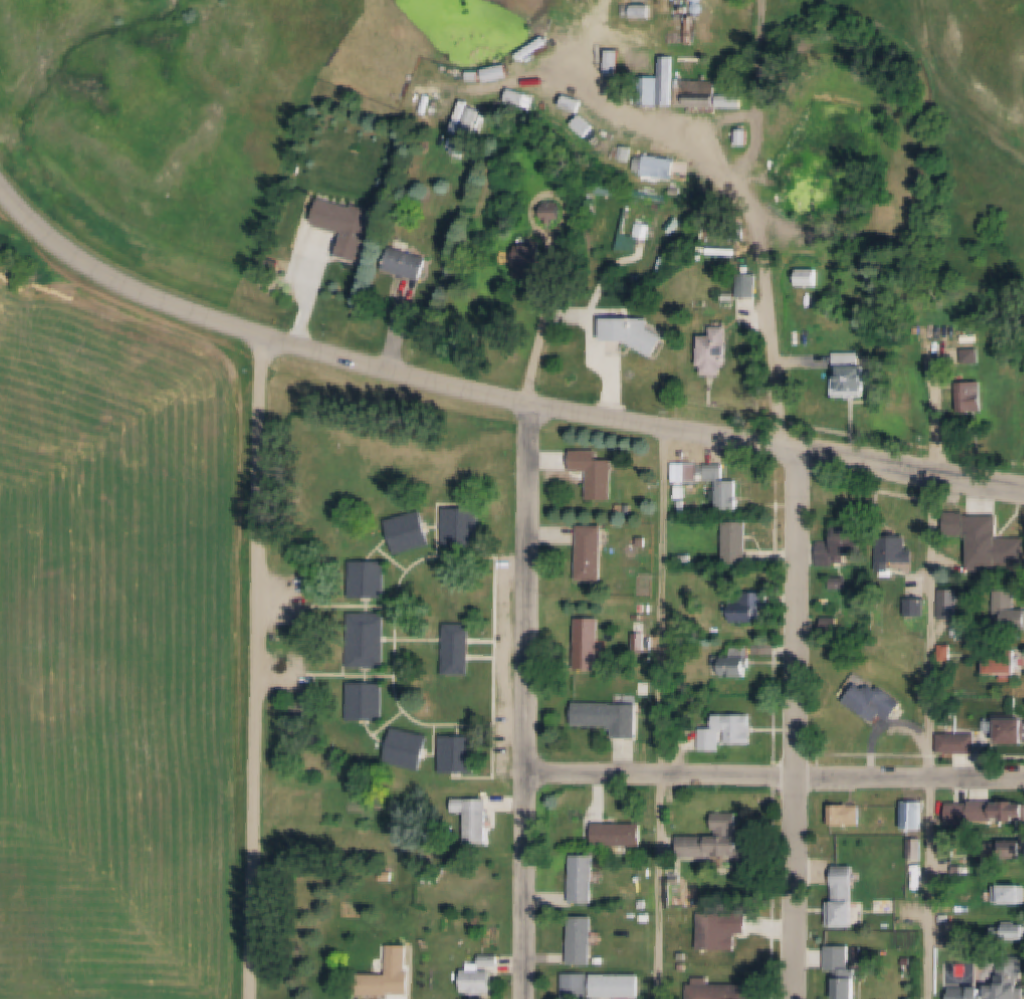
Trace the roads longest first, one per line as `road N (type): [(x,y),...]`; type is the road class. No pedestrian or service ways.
road 1 (tertiary): [(1023,490),(328,361),(131,292),(72,255),(0,184)]
road 2 (residential): [(251,998),(264,340)]
road 3 (residential): [(527,998),(532,404)]
road 4 (residential): [(796,998),(798,450)]
road 5 (residential): [(529,777),(1023,778)]

